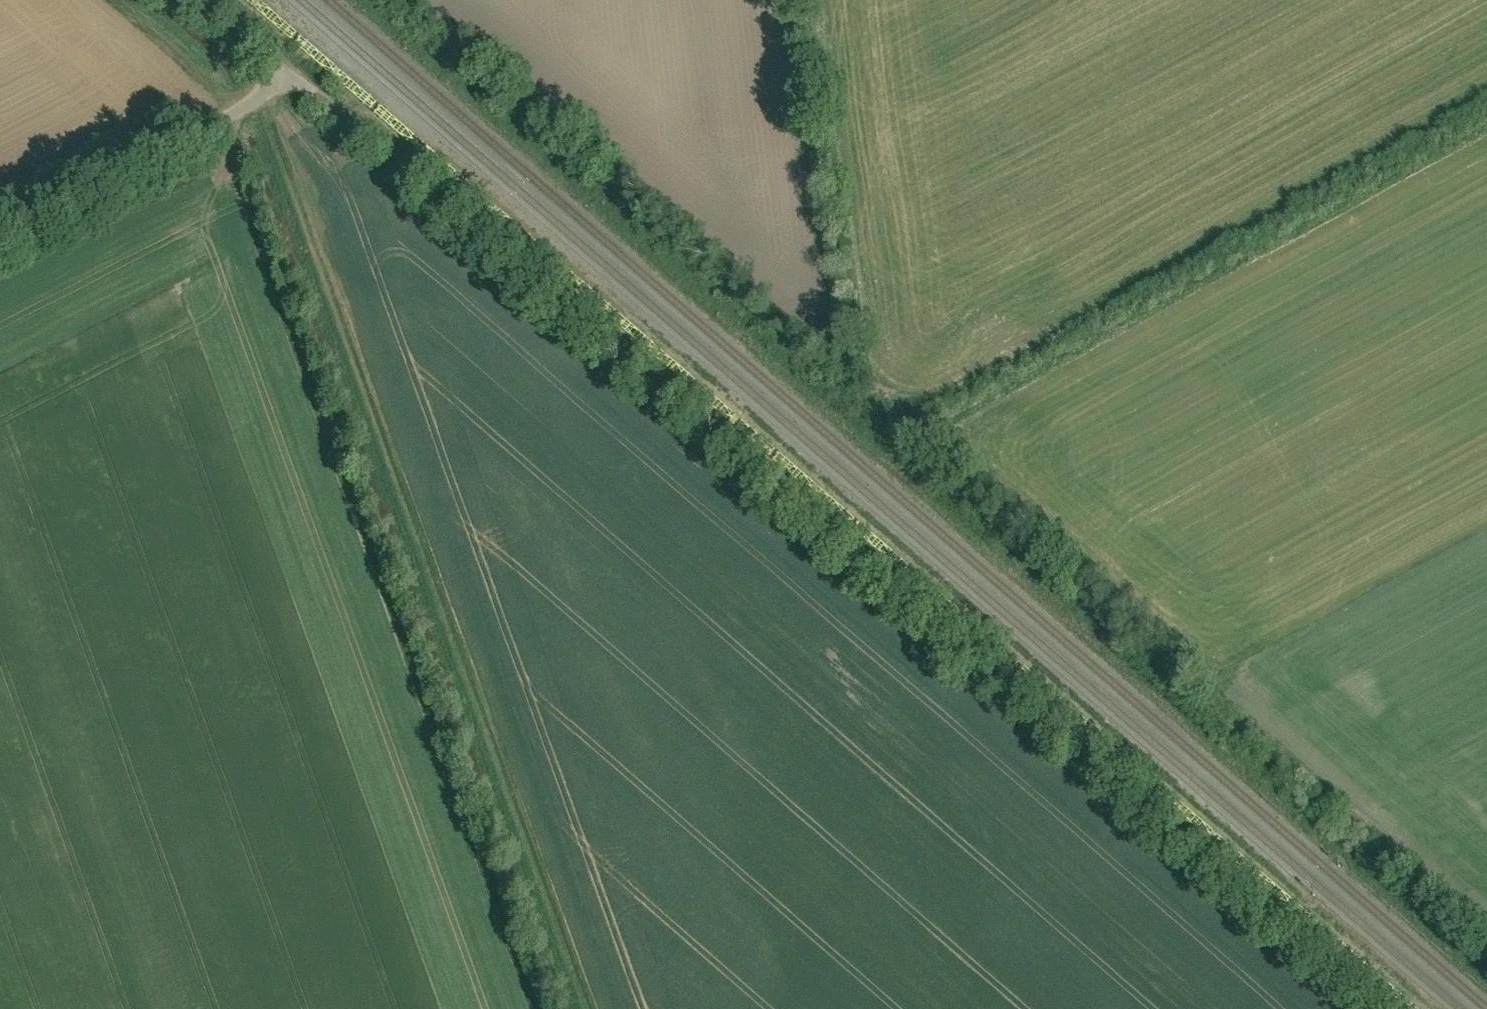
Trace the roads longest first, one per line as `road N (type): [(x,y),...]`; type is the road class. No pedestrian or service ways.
road 1 (residential): [(0,239),(315,80)]

